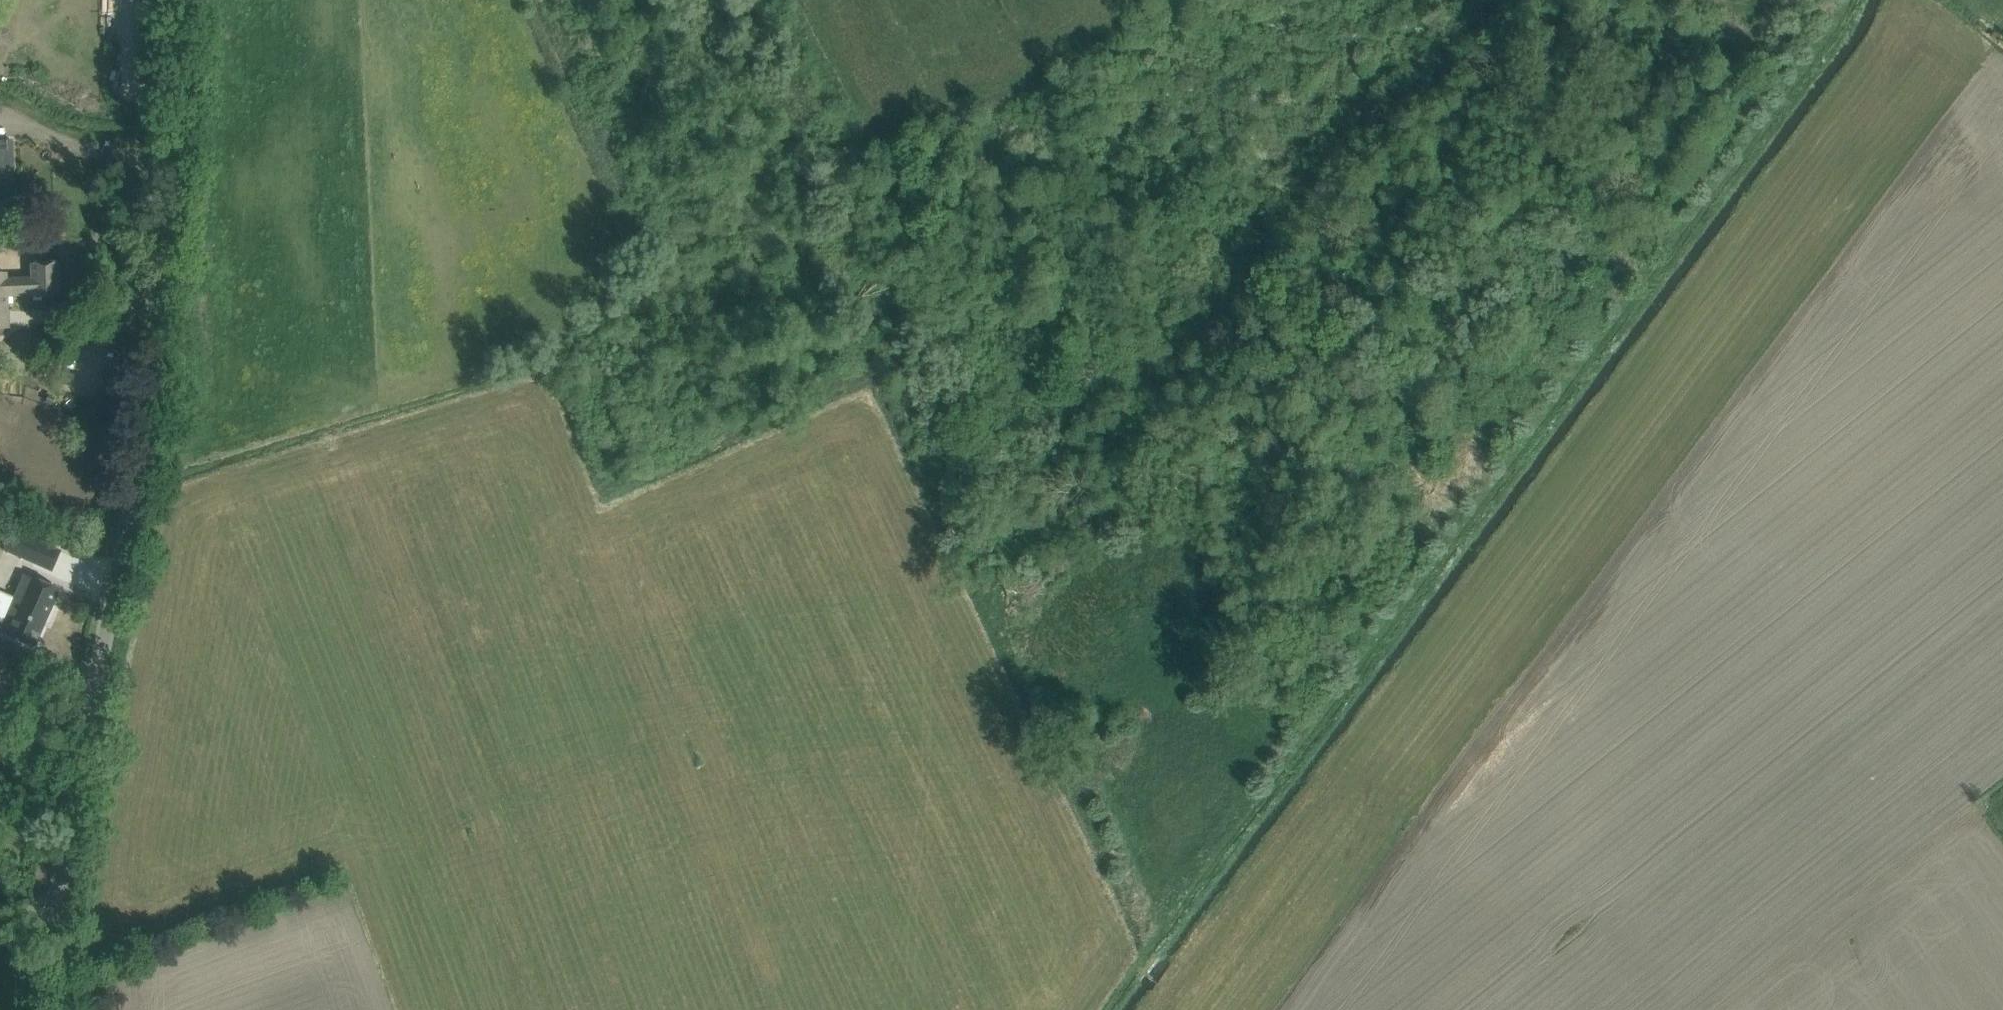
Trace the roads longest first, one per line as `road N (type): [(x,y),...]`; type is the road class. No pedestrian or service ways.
road 1 (tertiary): [(62,1009),(57,892),(65,794),(161,282),(175,0)]

